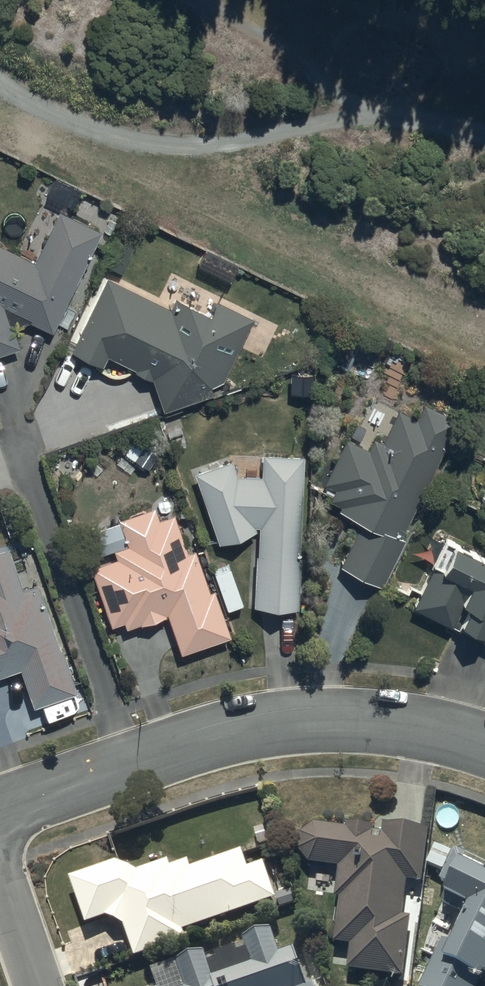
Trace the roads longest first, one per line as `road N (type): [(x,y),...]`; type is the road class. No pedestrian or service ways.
road 1 (track): [(484,136),(405,108),(155,147),(32,121),(0,90)]
road 2 (residential): [(0,812),(219,734),(276,722),(400,726),(484,746)]
road 3 (residential): [(0,872),(39,985)]

